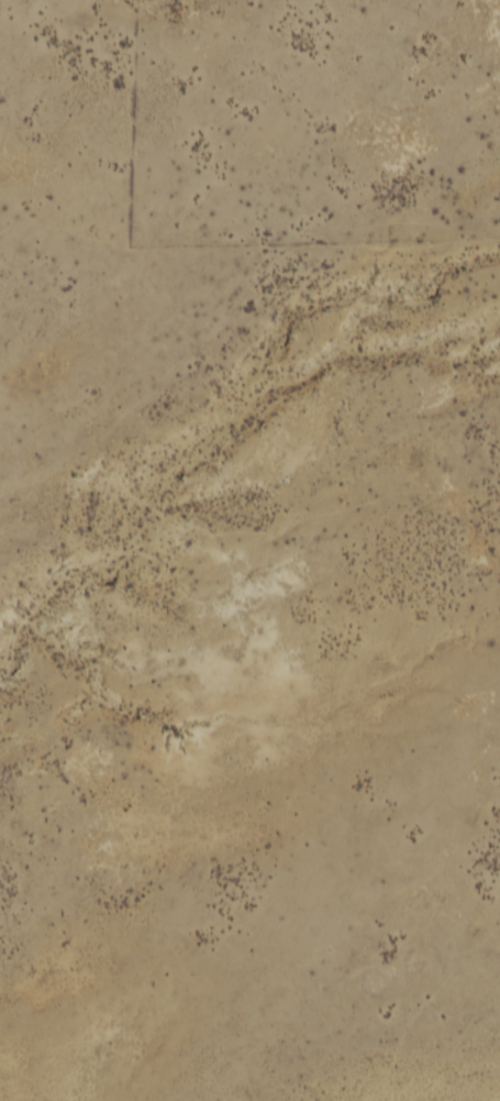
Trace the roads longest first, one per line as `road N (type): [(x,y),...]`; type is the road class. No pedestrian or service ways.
road 1 (track): [(403,0),(499,115)]

